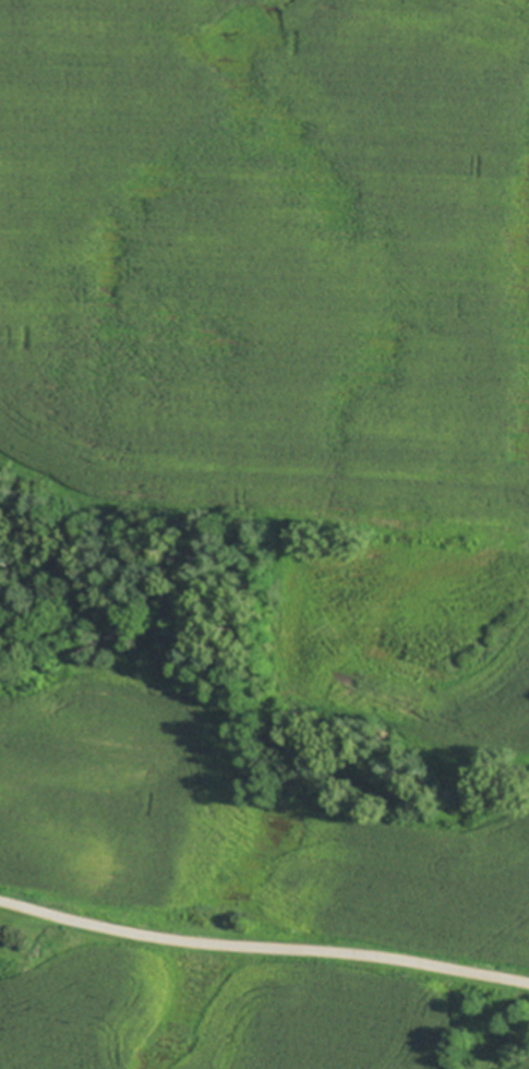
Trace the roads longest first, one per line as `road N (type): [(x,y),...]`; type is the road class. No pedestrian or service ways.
road 1 (residential): [(528,976),(422,953),(233,948),(23,903)]

